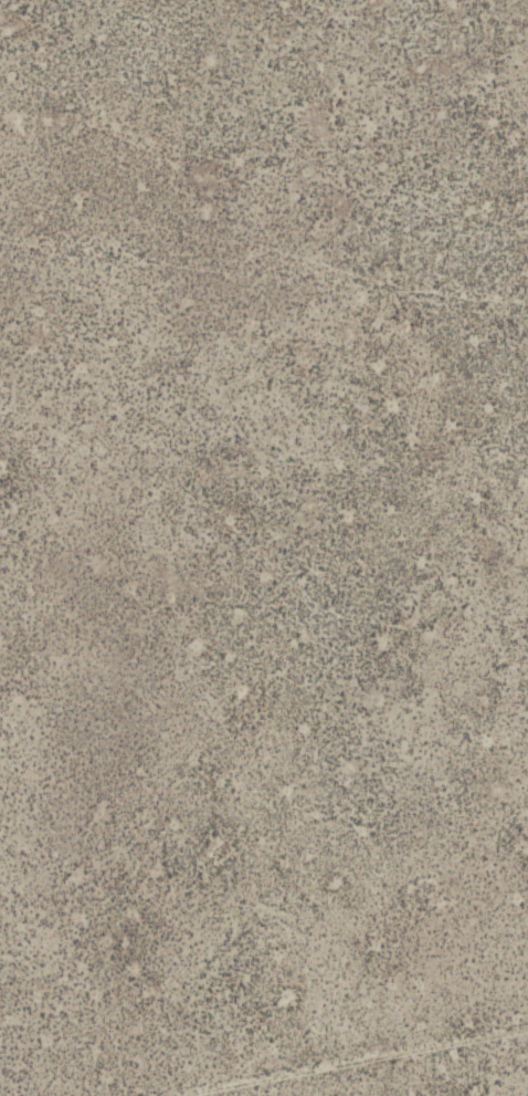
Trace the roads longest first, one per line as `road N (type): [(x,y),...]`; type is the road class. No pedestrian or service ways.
road 1 (track): [(527,1072),(362,1095)]

